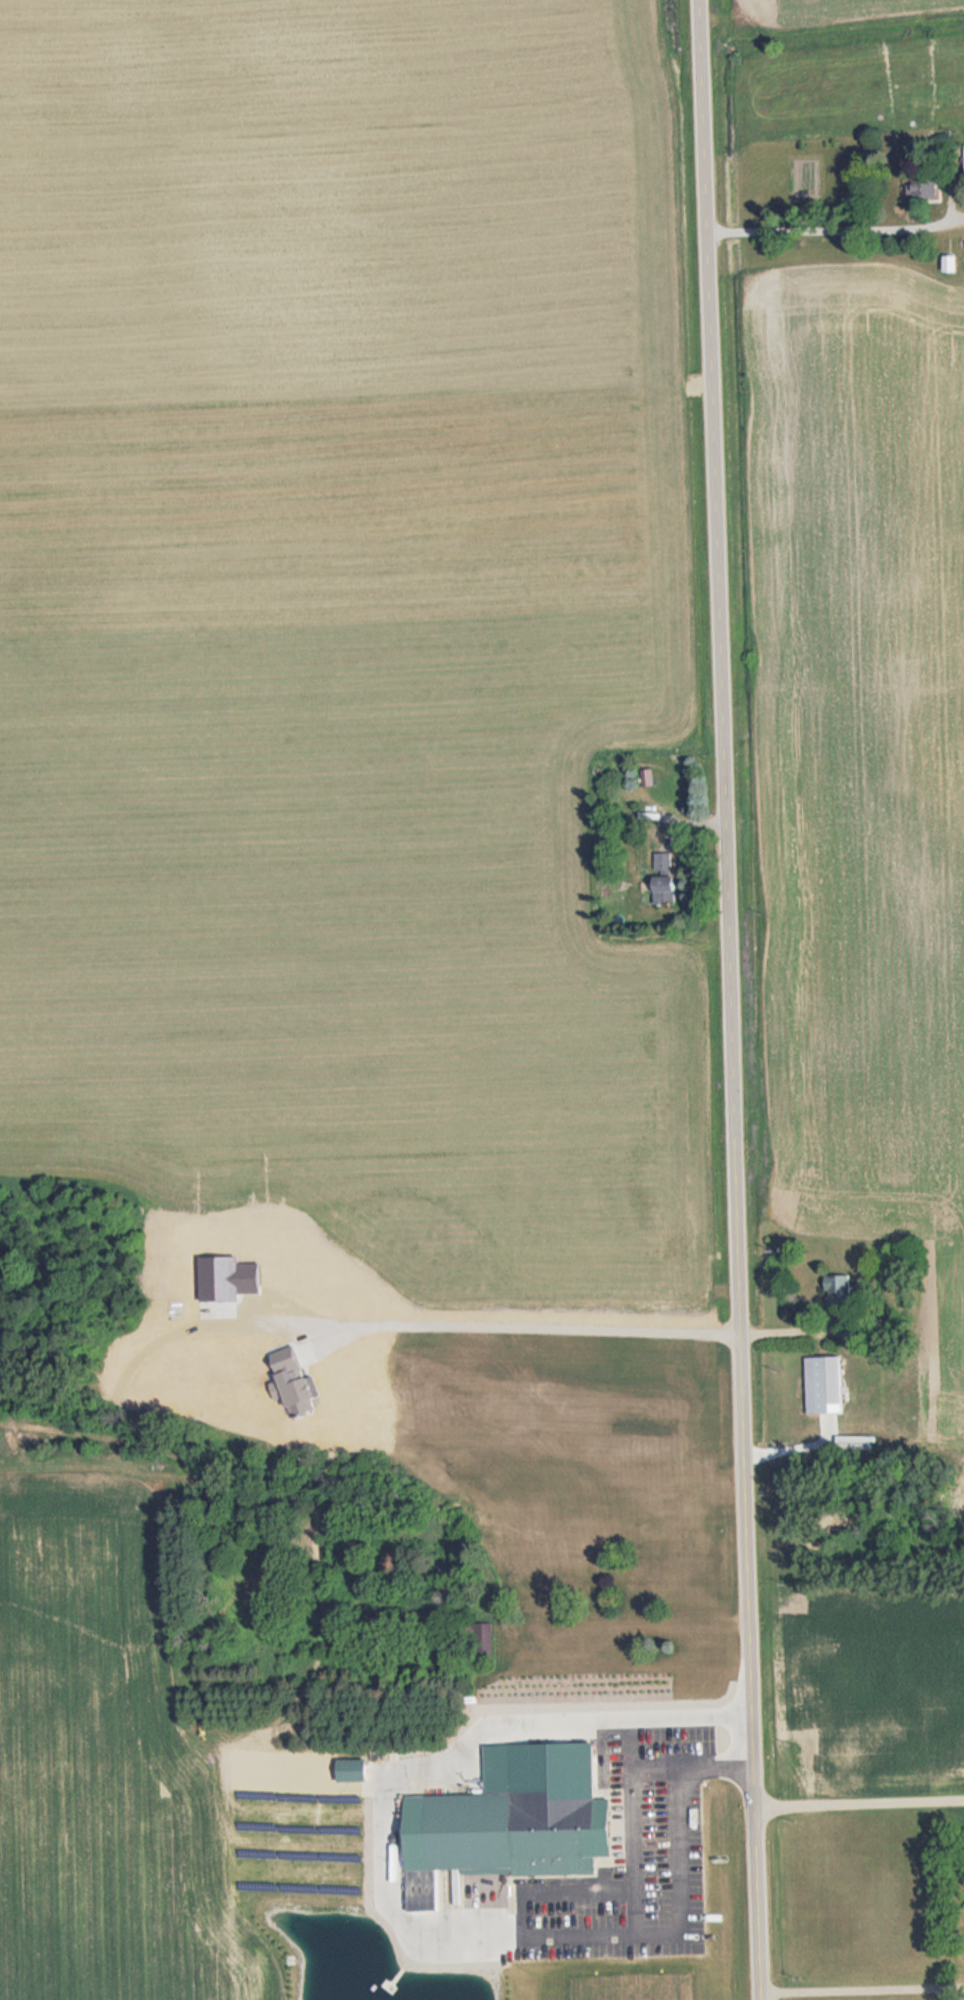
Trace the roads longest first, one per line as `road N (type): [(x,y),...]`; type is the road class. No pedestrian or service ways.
road 1 (tertiary): [(761,1999),(698,0)]
road 2 (residential): [(755,1806),(963,1804)]

